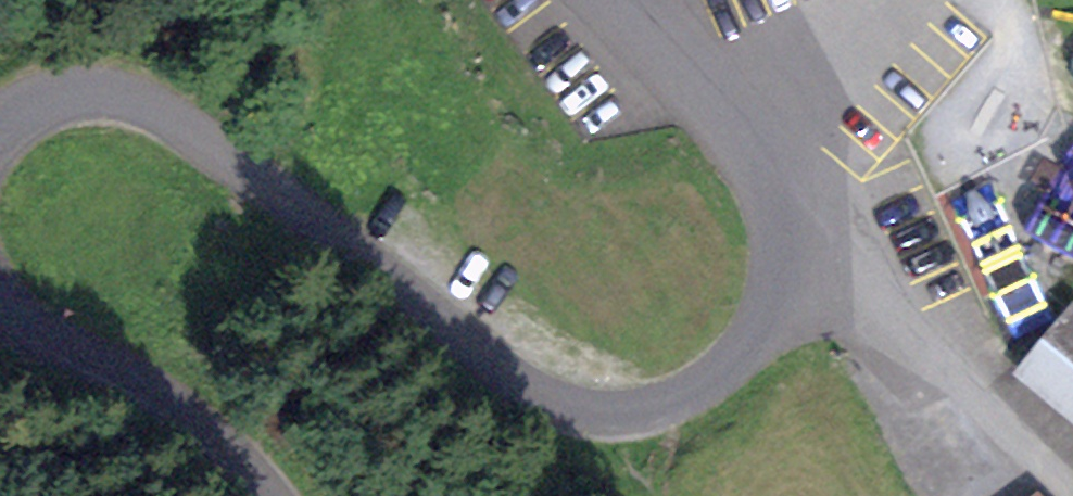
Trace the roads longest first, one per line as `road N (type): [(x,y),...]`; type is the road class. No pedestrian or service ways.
road 1 (tertiary): [(622,0),(704,83),(782,202),(770,320),(733,365),(678,403),(629,416),(572,419),(451,359),(384,286),(115,85),(36,93),(0,128)]
road 2 (track): [(1032,495),(851,300),(780,260)]
road 3 (tertiary): [(0,303),(21,329),(146,389),(243,466),(267,495)]

